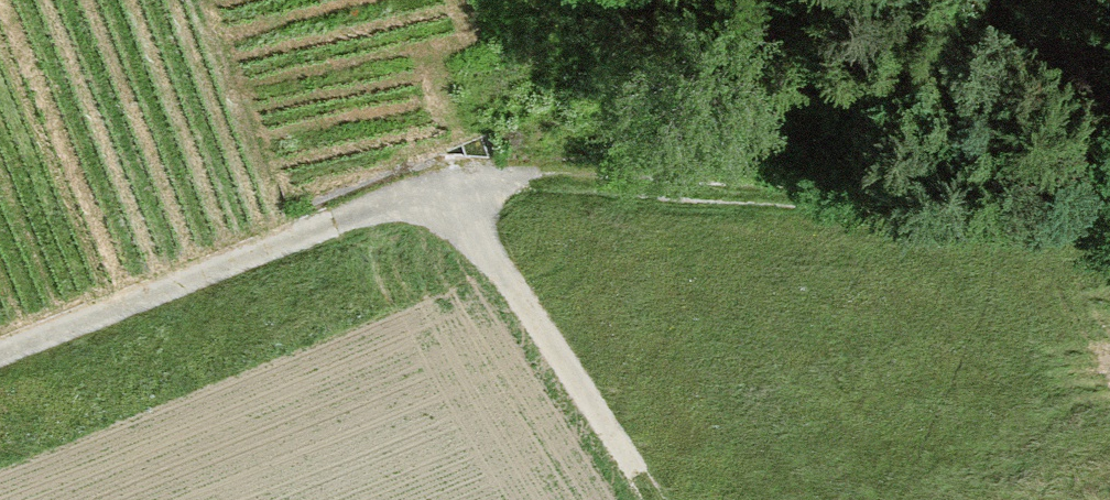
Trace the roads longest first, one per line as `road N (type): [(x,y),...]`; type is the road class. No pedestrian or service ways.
road 1 (track): [(1109,207),(474,181),(388,203),(0,357)]
road 2 (track): [(450,187),(652,499)]

